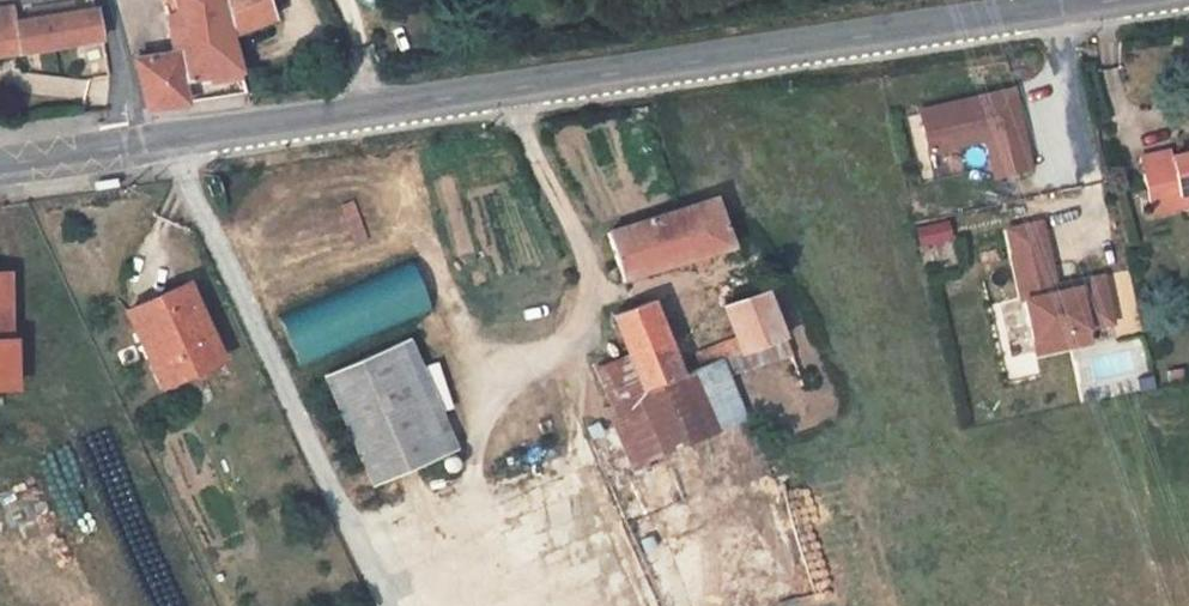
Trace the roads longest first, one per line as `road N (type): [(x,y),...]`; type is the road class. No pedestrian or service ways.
road 1 (tertiary): [(1163,0),(138,147)]
road 2 (residential): [(138,147),(104,0)]
road 3 (tertiary): [(138,147),(0,166)]

